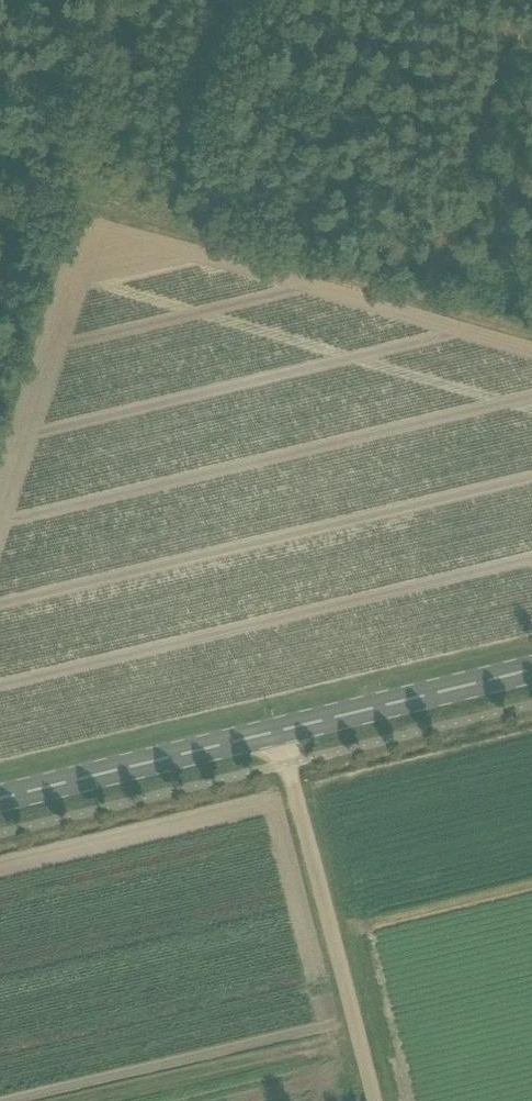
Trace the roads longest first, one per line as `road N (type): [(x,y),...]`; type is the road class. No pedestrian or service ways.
road 1 (track): [(0,183),(531,340)]
road 2 (unclassified): [(375,1100),(280,732)]
road 3 (track): [(421,305),(526,0)]
road 4 (tertiary): [(0,800),(280,732)]
road 5 (tertiary): [(280,732),(531,671)]

